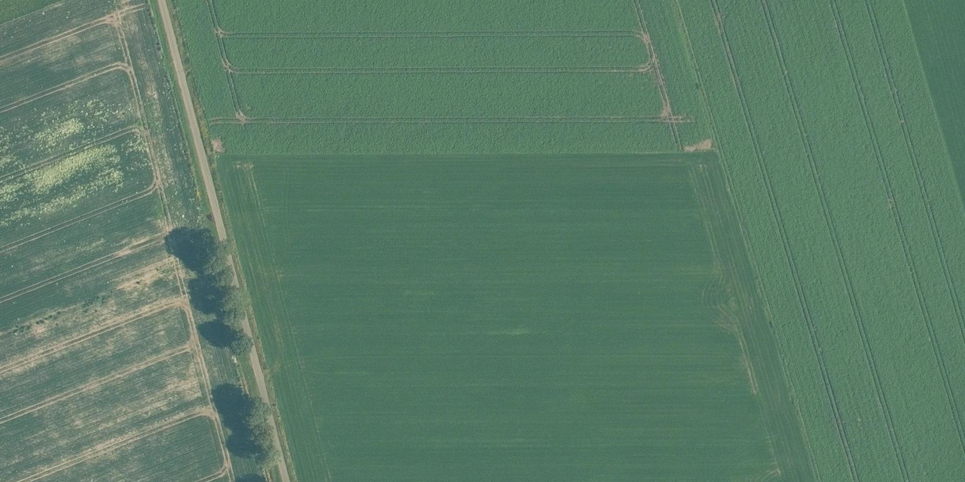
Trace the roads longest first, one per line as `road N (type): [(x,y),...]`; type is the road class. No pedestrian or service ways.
road 1 (unclassified): [(287,481),(162,0)]

